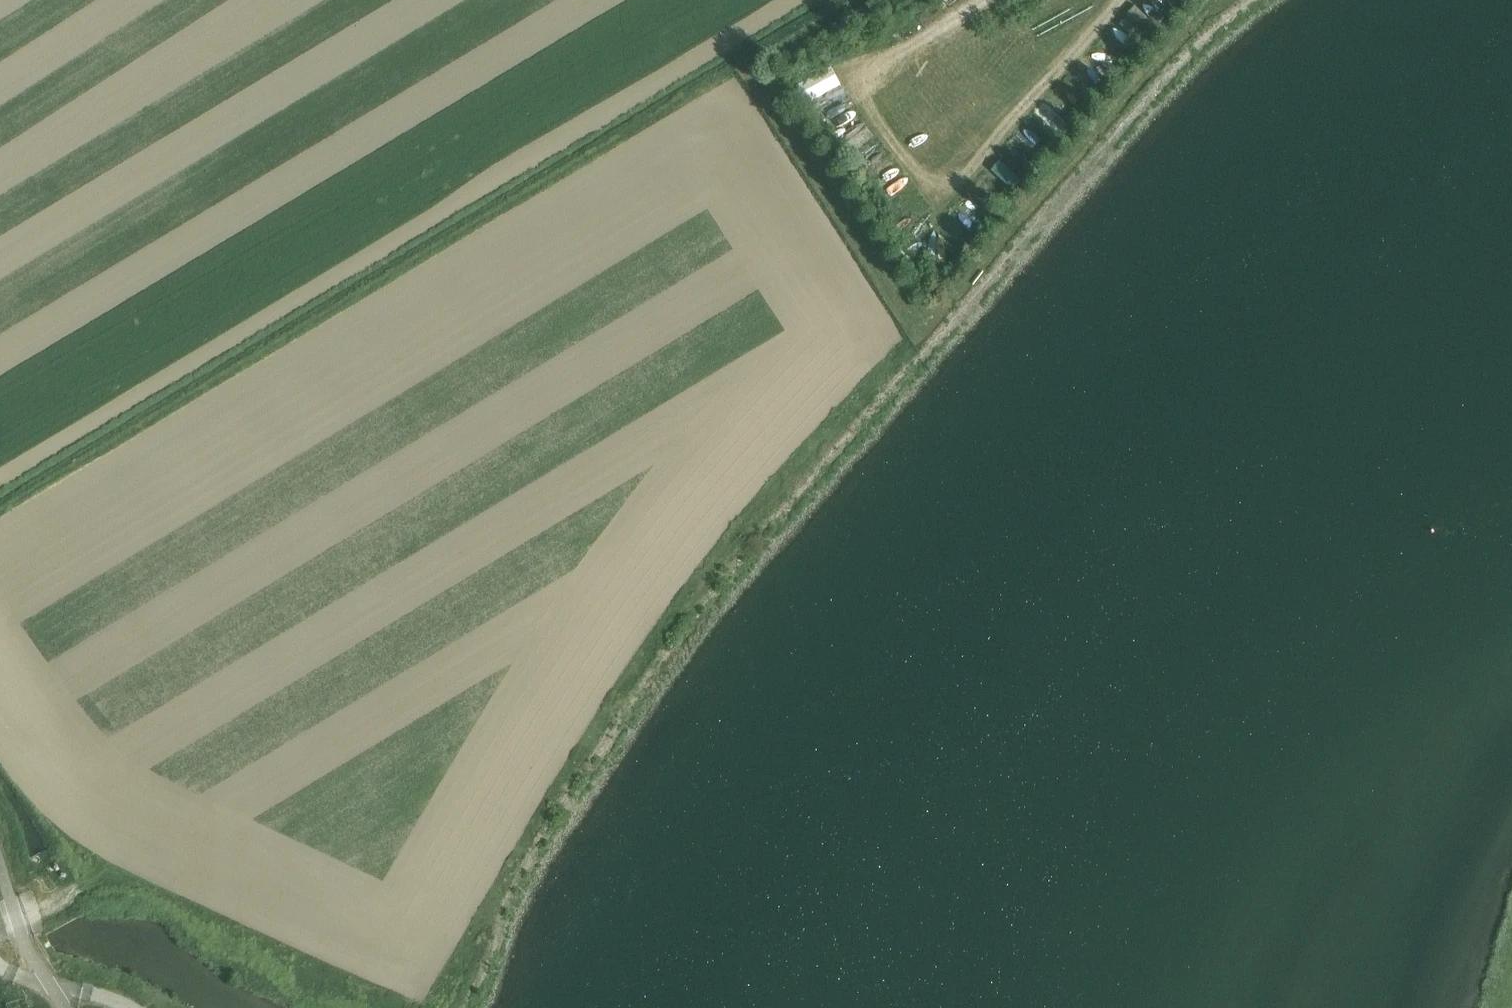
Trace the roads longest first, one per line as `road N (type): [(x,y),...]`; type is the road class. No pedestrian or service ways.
road 1 (track): [(0,966),(128,1007)]

